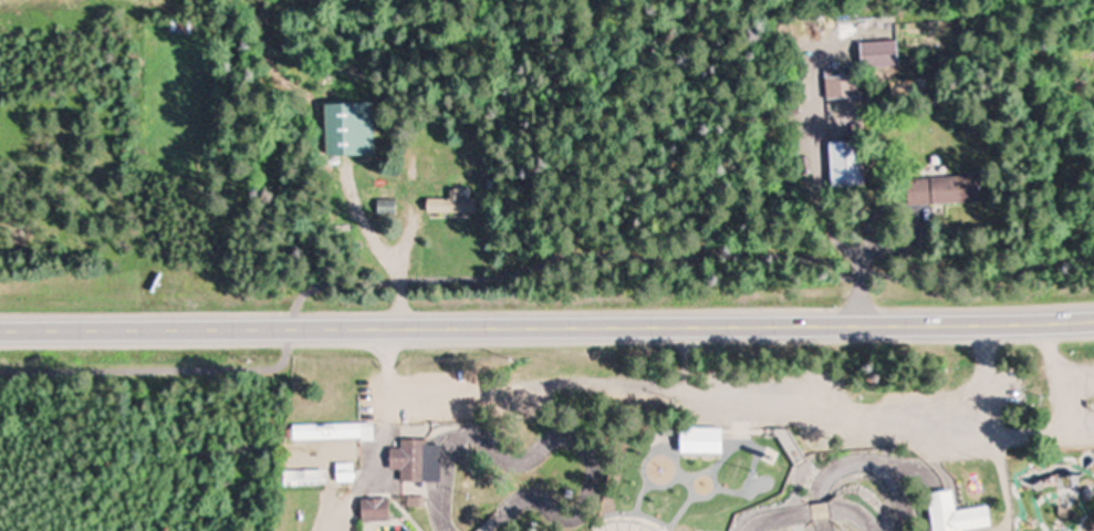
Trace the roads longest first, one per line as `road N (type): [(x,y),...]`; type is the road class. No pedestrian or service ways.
road 1 (primary): [(0,323),(1093,314)]

